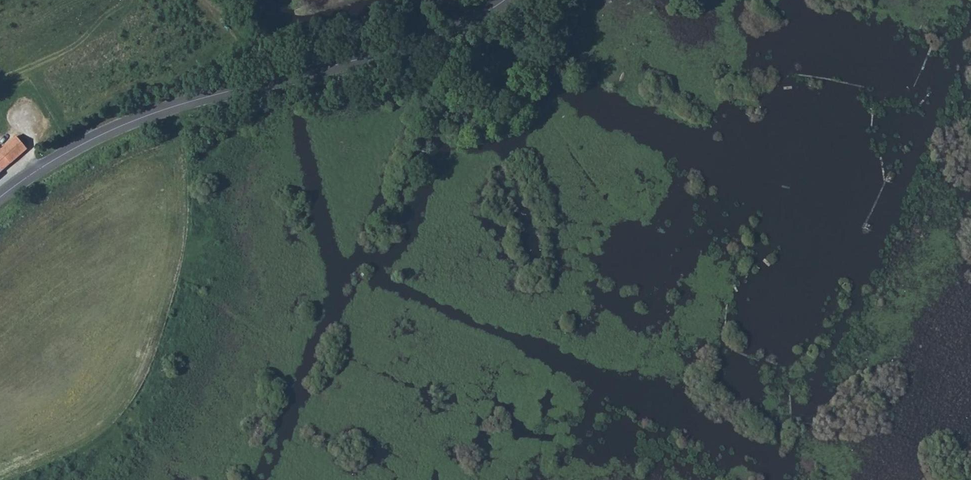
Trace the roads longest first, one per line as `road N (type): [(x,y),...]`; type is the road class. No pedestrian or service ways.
road 1 (tertiary): [(0,198),(80,145),(143,117),(420,38),(497,0)]

